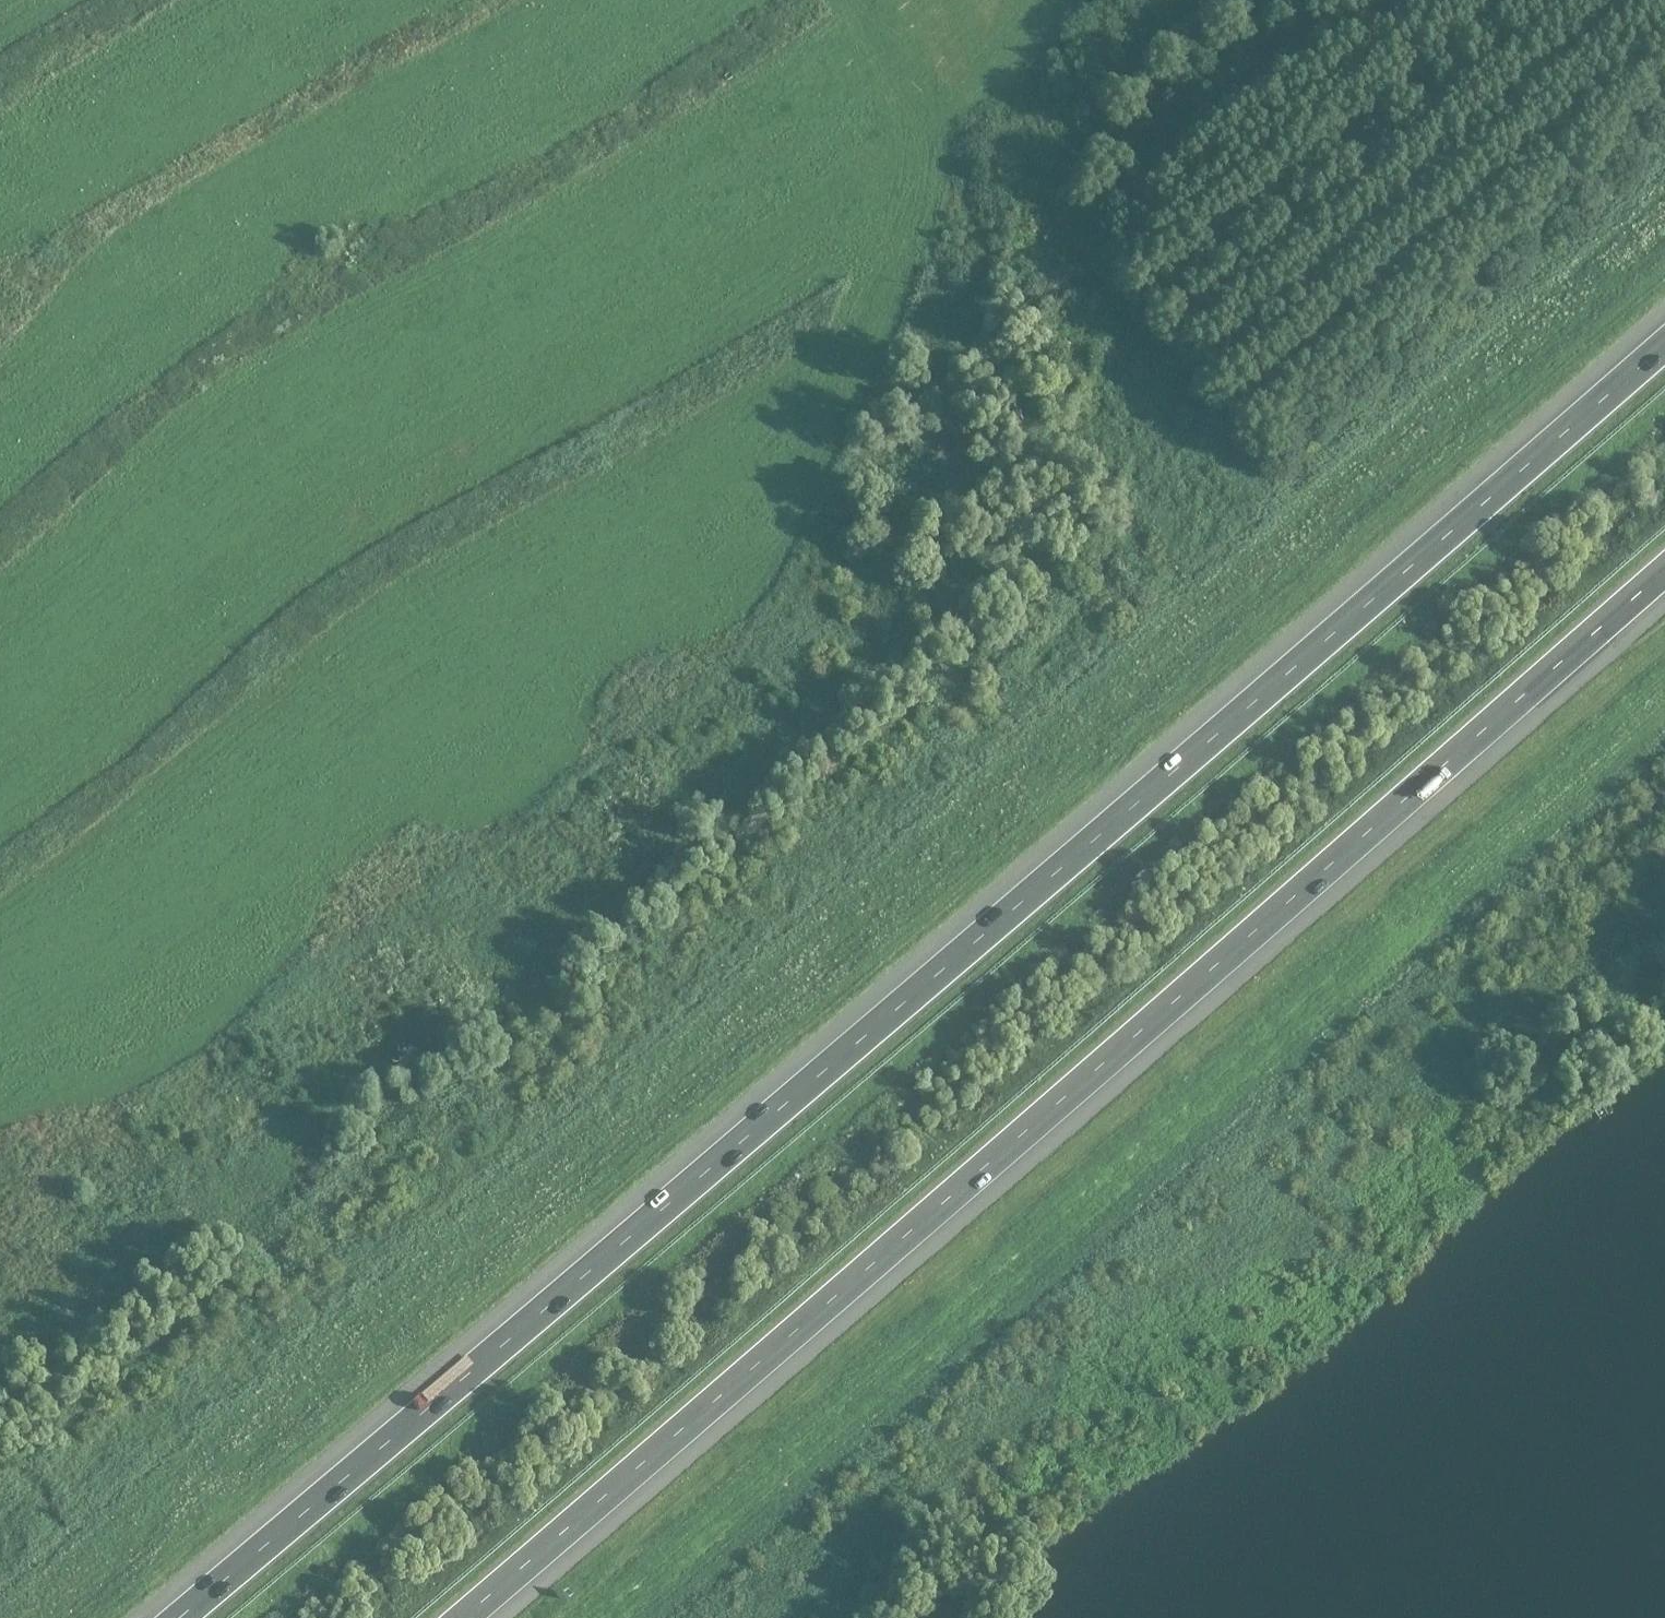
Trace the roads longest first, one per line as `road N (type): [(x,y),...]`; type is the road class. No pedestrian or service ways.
road 1 (motorway): [(1664,336),(179,1617)]
road 2 (motorway): [(462,1617),(1664,568)]

